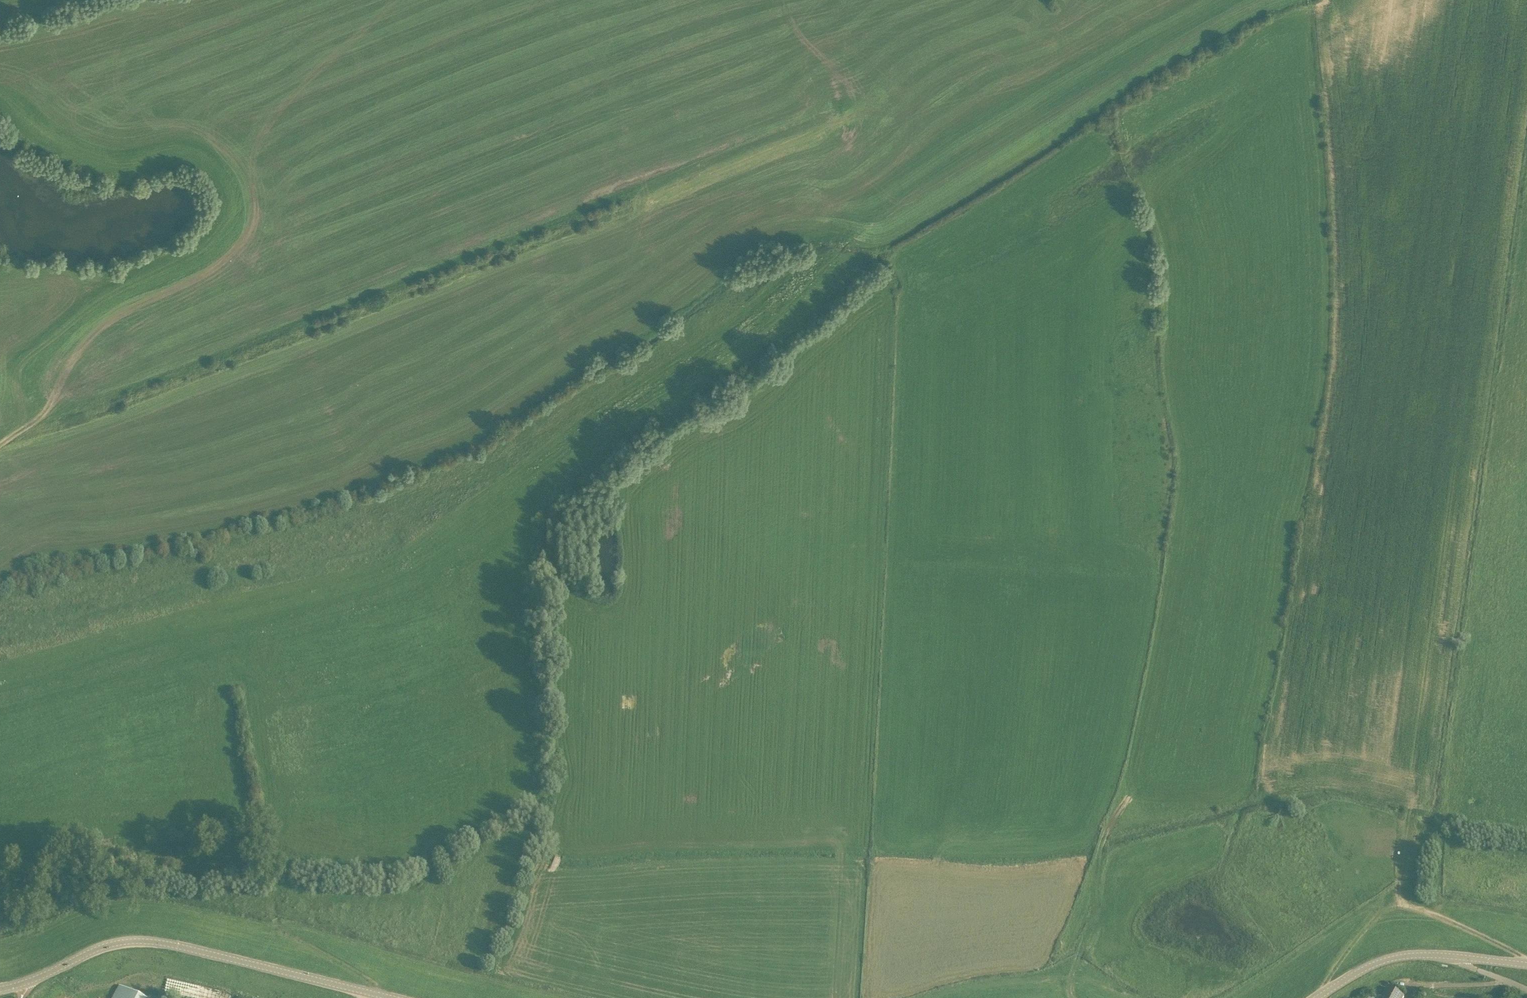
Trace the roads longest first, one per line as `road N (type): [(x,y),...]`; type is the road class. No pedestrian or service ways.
road 1 (track): [(0,440),(275,347),(633,200)]
road 2 (tertiary): [(0,990),(101,948),(144,942),(386,997)]
road 3 (track): [(1410,813),(1398,884),(1404,904),(1526,960)]
road 4 (tertiary): [(1319,997),(1404,956),(1526,965)]
road 5 (track): [(0,610),(211,568)]
road 6 (track): [(1101,836),(1077,997)]

